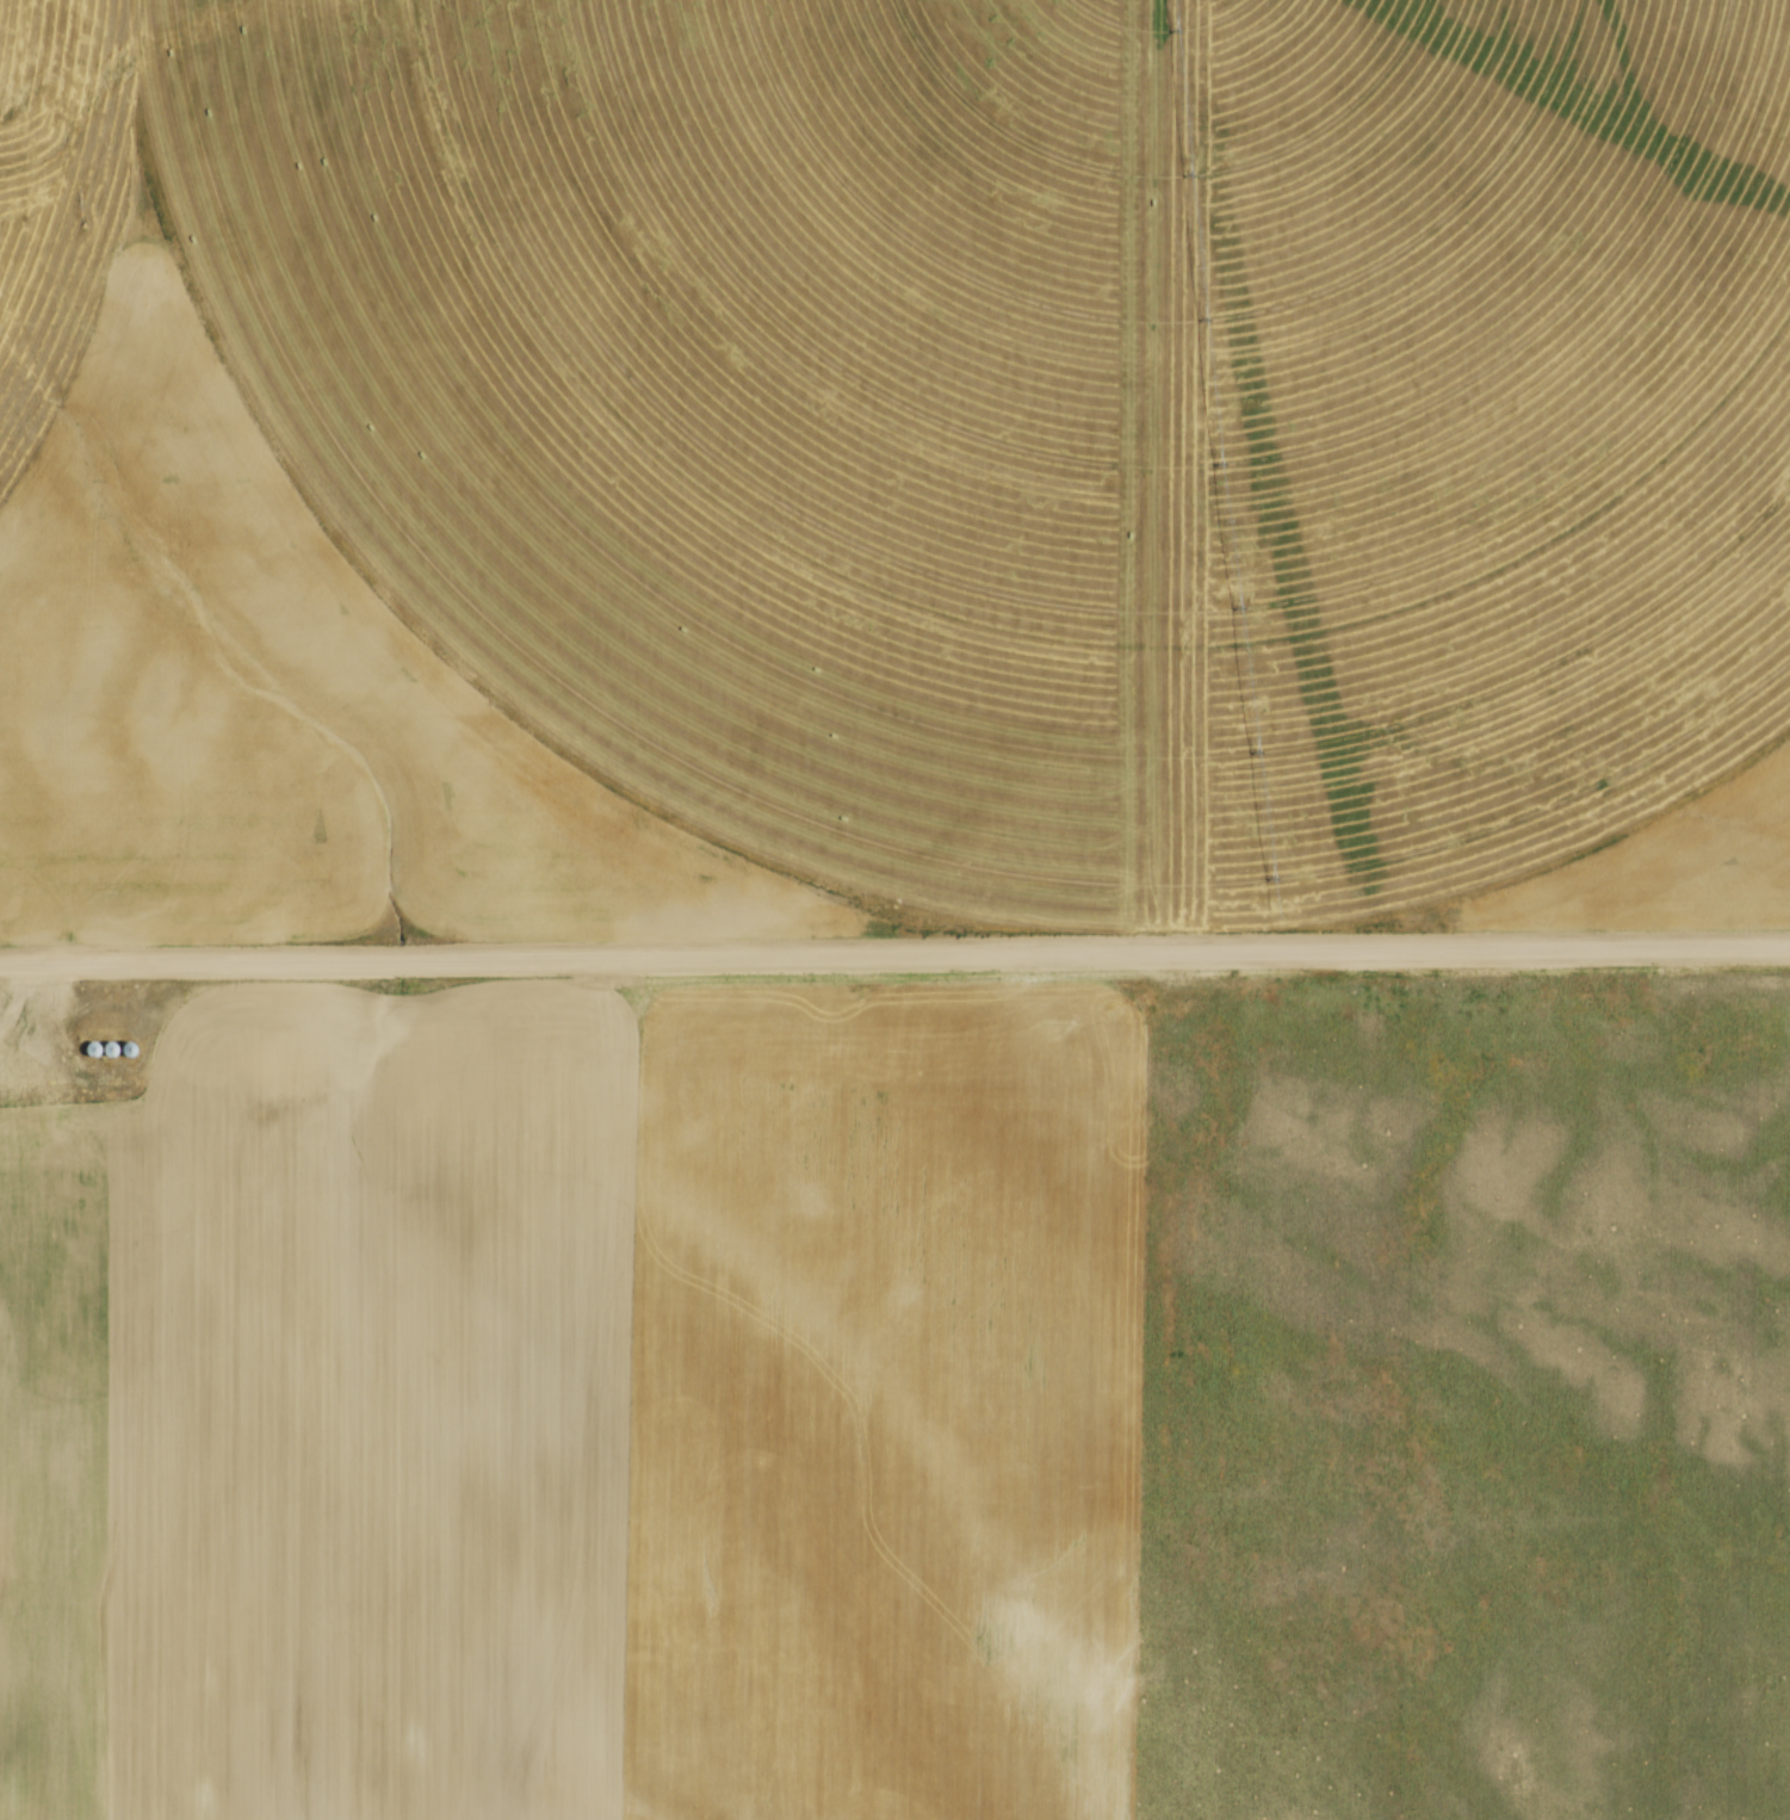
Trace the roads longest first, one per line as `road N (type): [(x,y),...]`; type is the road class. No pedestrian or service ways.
road 1 (residential): [(1789,944),(0,960)]

